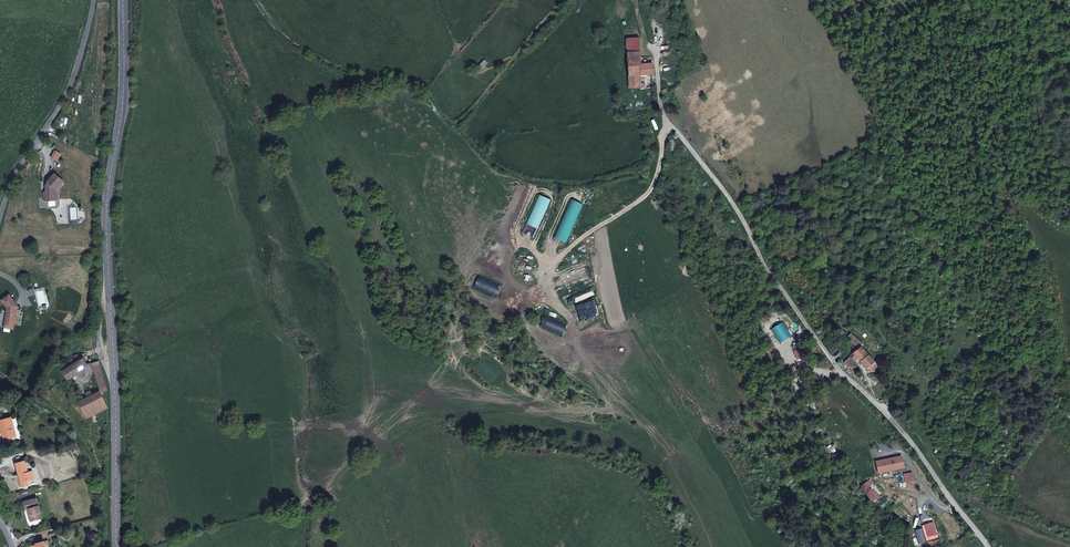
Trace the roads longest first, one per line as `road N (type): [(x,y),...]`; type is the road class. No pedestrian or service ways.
road 1 (residential): [(647,36),(665,114),(840,365),(987,546)]
road 2 (secondary): [(117,546),(108,228),(124,86),(123,0)]
road 3 (residential): [(0,215),(20,164),(61,104),(94,0)]
road 4 (track): [(668,119),(645,198),(545,262)]

